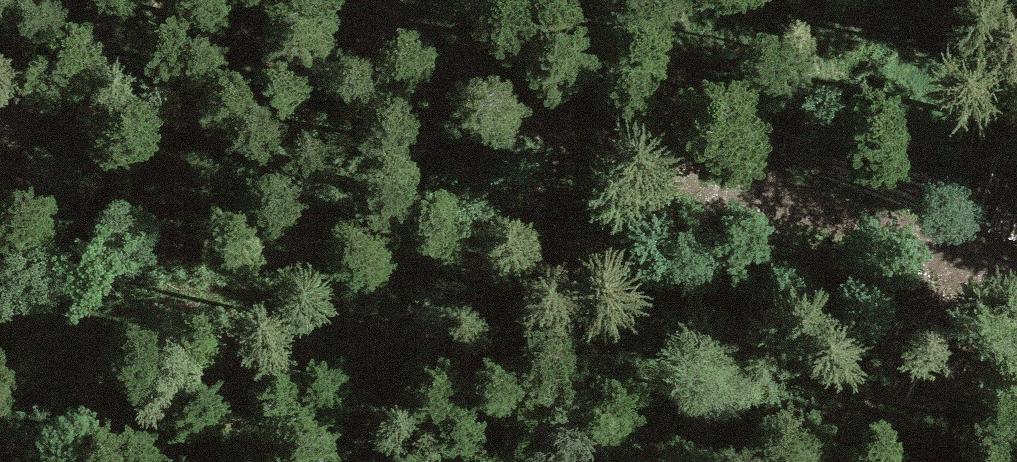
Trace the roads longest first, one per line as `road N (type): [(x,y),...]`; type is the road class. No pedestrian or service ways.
road 1 (track): [(1016,284),(913,241),(752,270),(411,298),(0,307)]
road 2 (track): [(913,241),(583,143),(335,0)]

